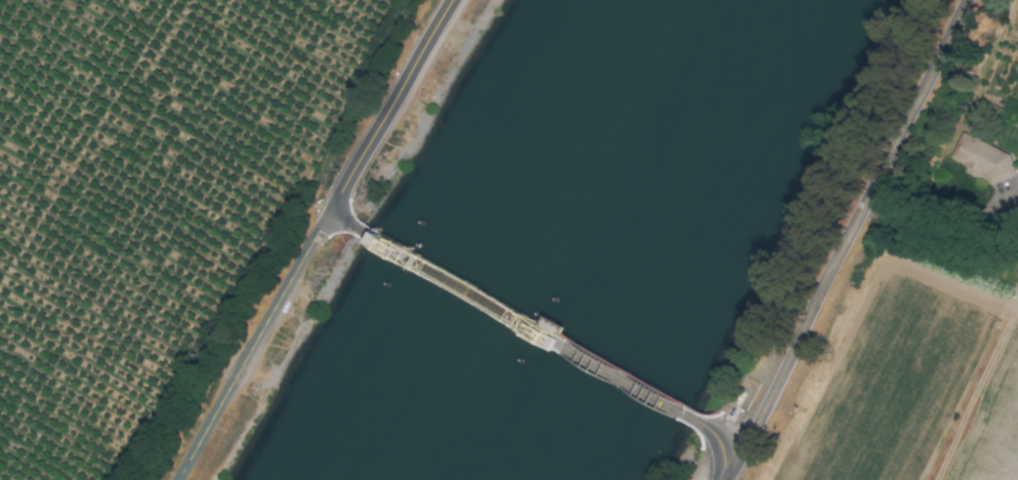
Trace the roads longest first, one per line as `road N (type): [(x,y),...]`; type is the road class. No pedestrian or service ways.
road 1 (secondary): [(976,0),(740,444)]
road 2 (primary): [(709,425),(358,227)]
road 3 (tertiary): [(337,215),(186,479)]
road 4 (primary): [(460,0),(337,215)]
road 5 (track): [(875,197),(936,223),(1017,239)]

